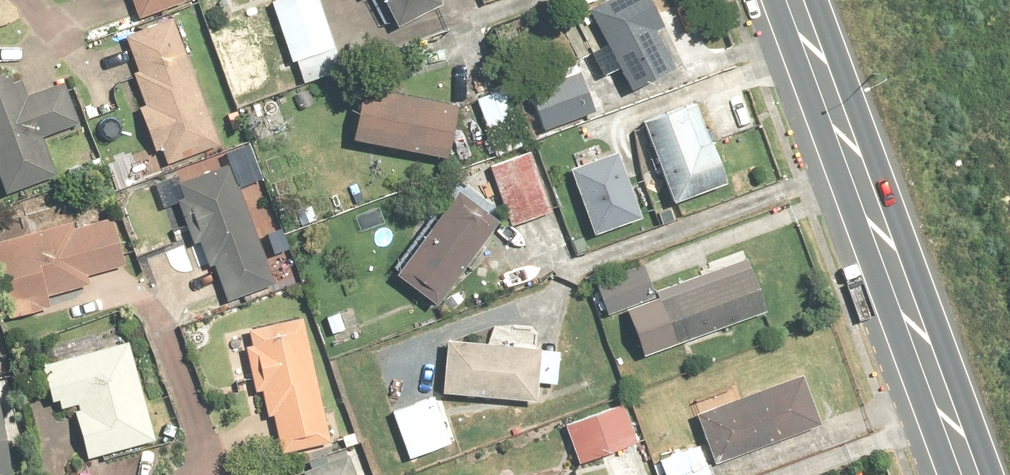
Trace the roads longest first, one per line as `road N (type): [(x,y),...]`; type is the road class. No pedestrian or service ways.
road 1 (secondary): [(792,0),(968,474)]

